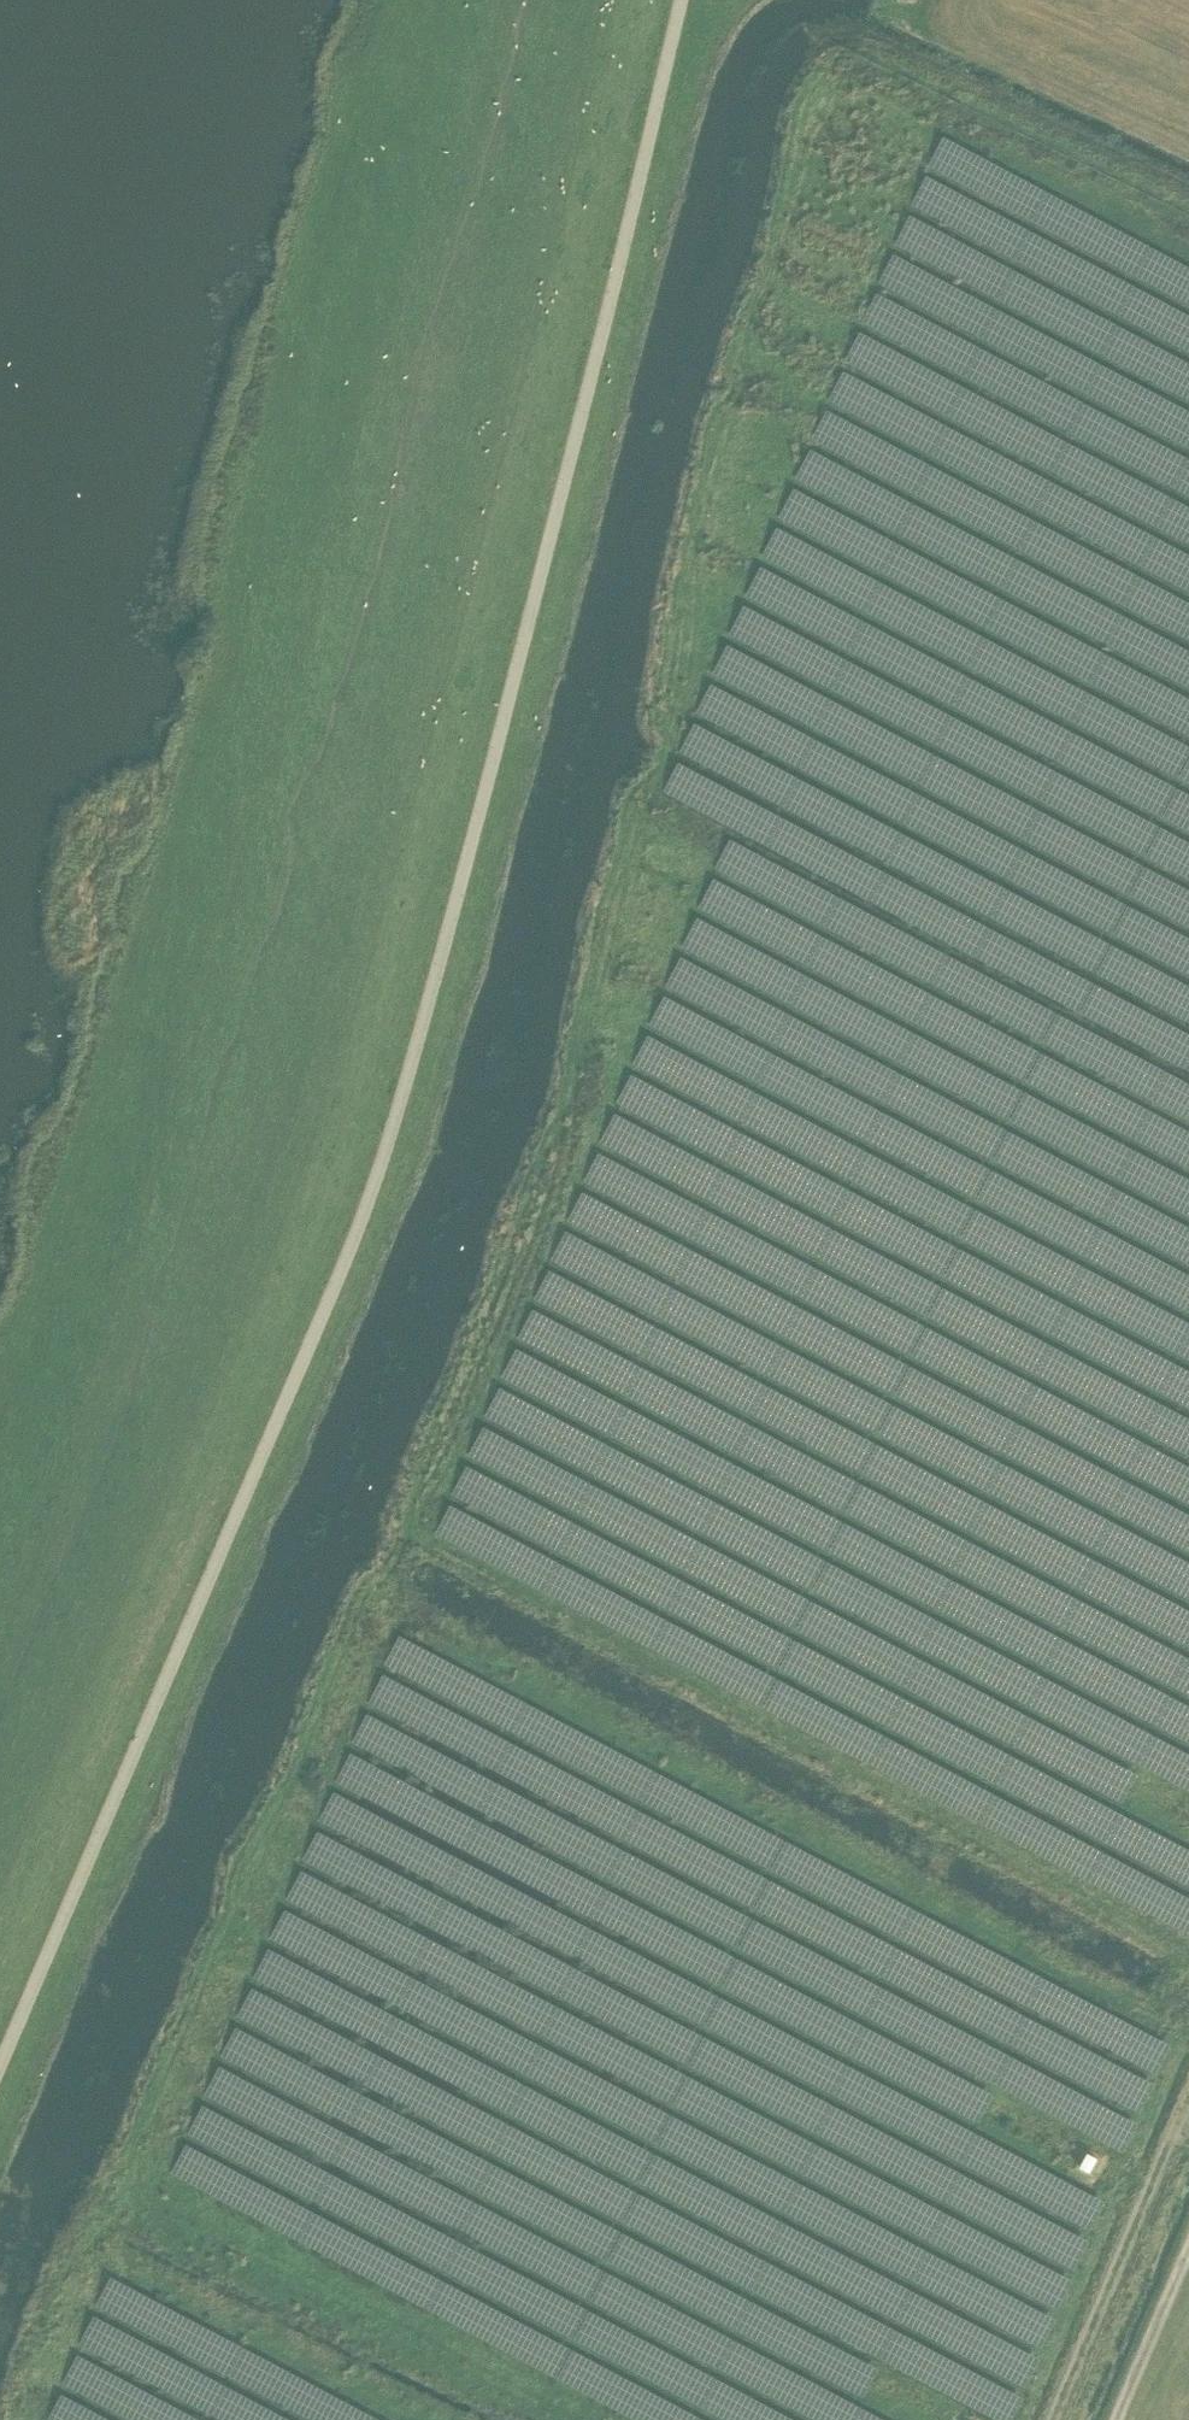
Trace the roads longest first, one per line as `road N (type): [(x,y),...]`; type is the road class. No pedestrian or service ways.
road 1 (unclassified): [(0,2065),(371,1197),(498,744),(681,0)]

